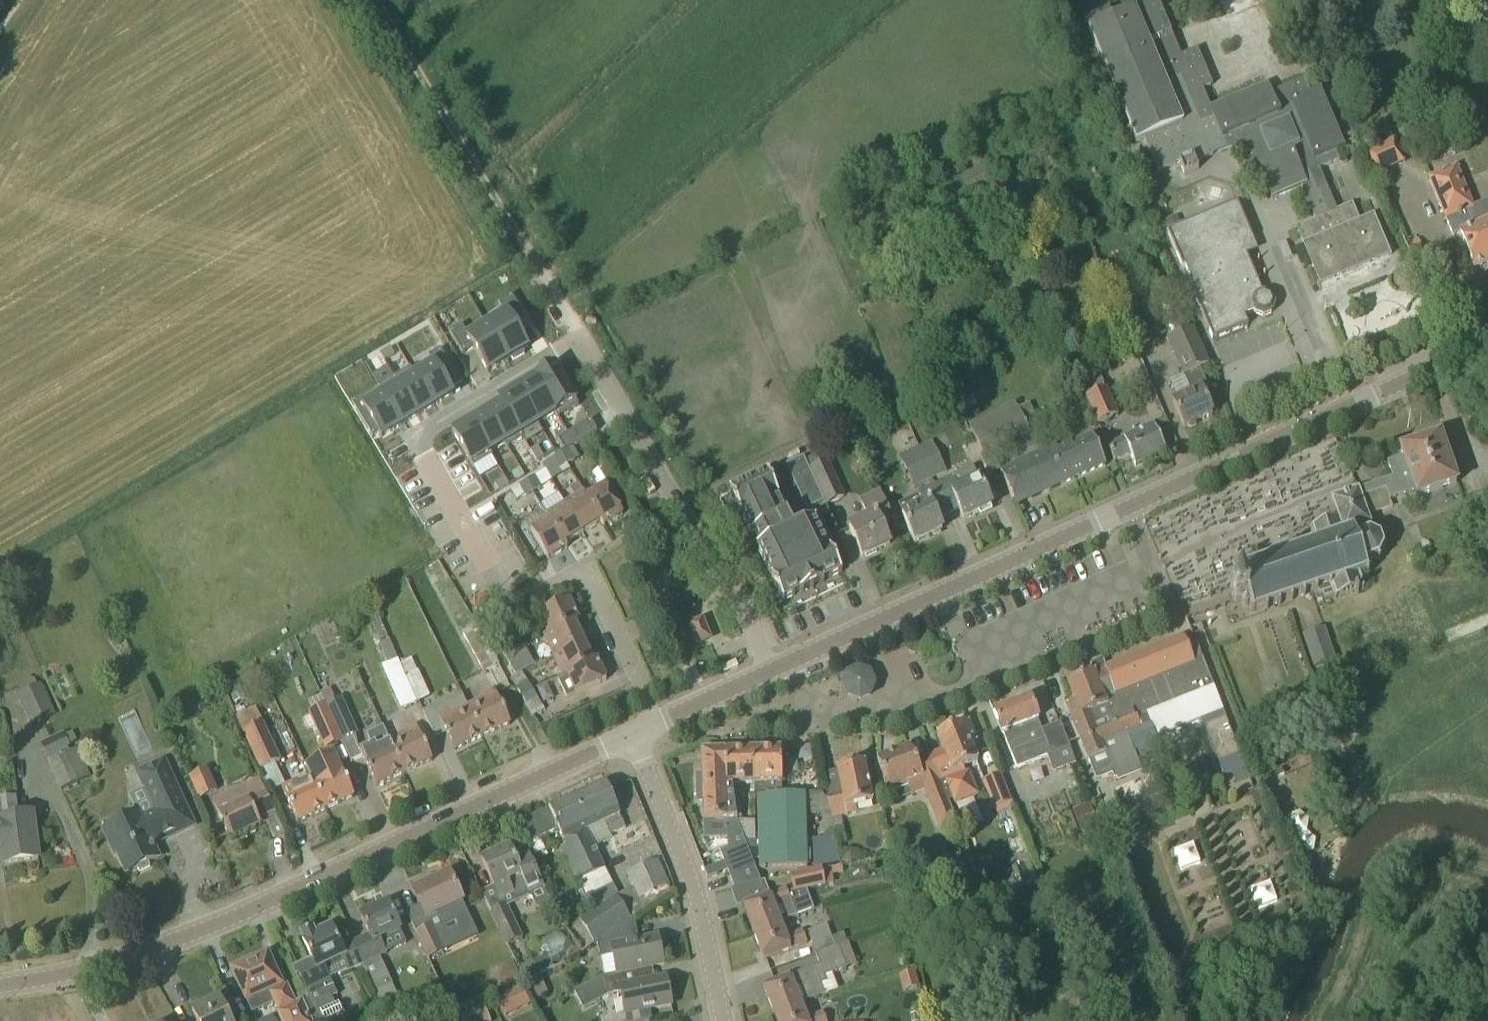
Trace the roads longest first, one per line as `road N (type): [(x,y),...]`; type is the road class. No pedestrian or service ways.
road 1 (residential): [(657,726),(590,572),(523,601),(505,596),(412,438),(580,339),(776,669)]
road 2 (tertiary): [(0,989),(59,978),(192,934),(635,737)]
road 3 (tertiary): [(1128,509),(1487,344)]
road 4 (track): [(380,0),(580,339)]
road 5 (residential): [(722,1020),(696,908),(635,737)]
road 6 (residential): [(973,658),(1157,574),(1128,509)]
road 7 (residential): [(776,669),(801,711),(891,718),(965,684),(973,658)]
road 8 (tertiary): [(944,593),(1128,509)]
road 9 (tertiary): [(776,669),(944,593)]
road 10 (tertiary): [(657,726),(776,669)]

